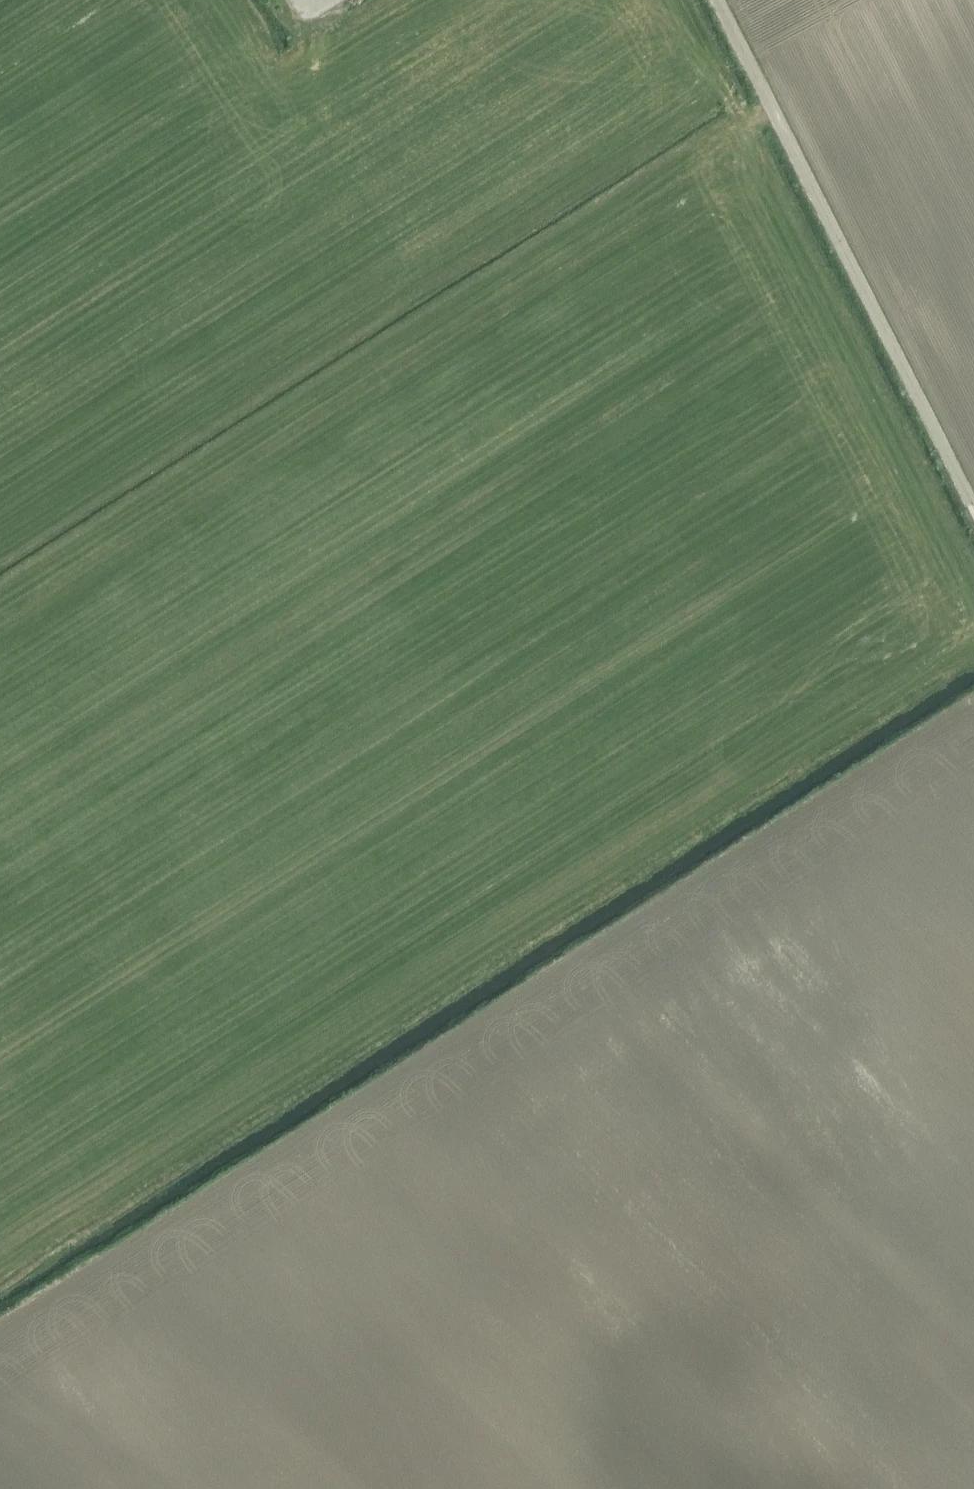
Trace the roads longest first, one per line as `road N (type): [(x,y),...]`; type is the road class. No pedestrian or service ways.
road 1 (track): [(973,513),(712,0)]

